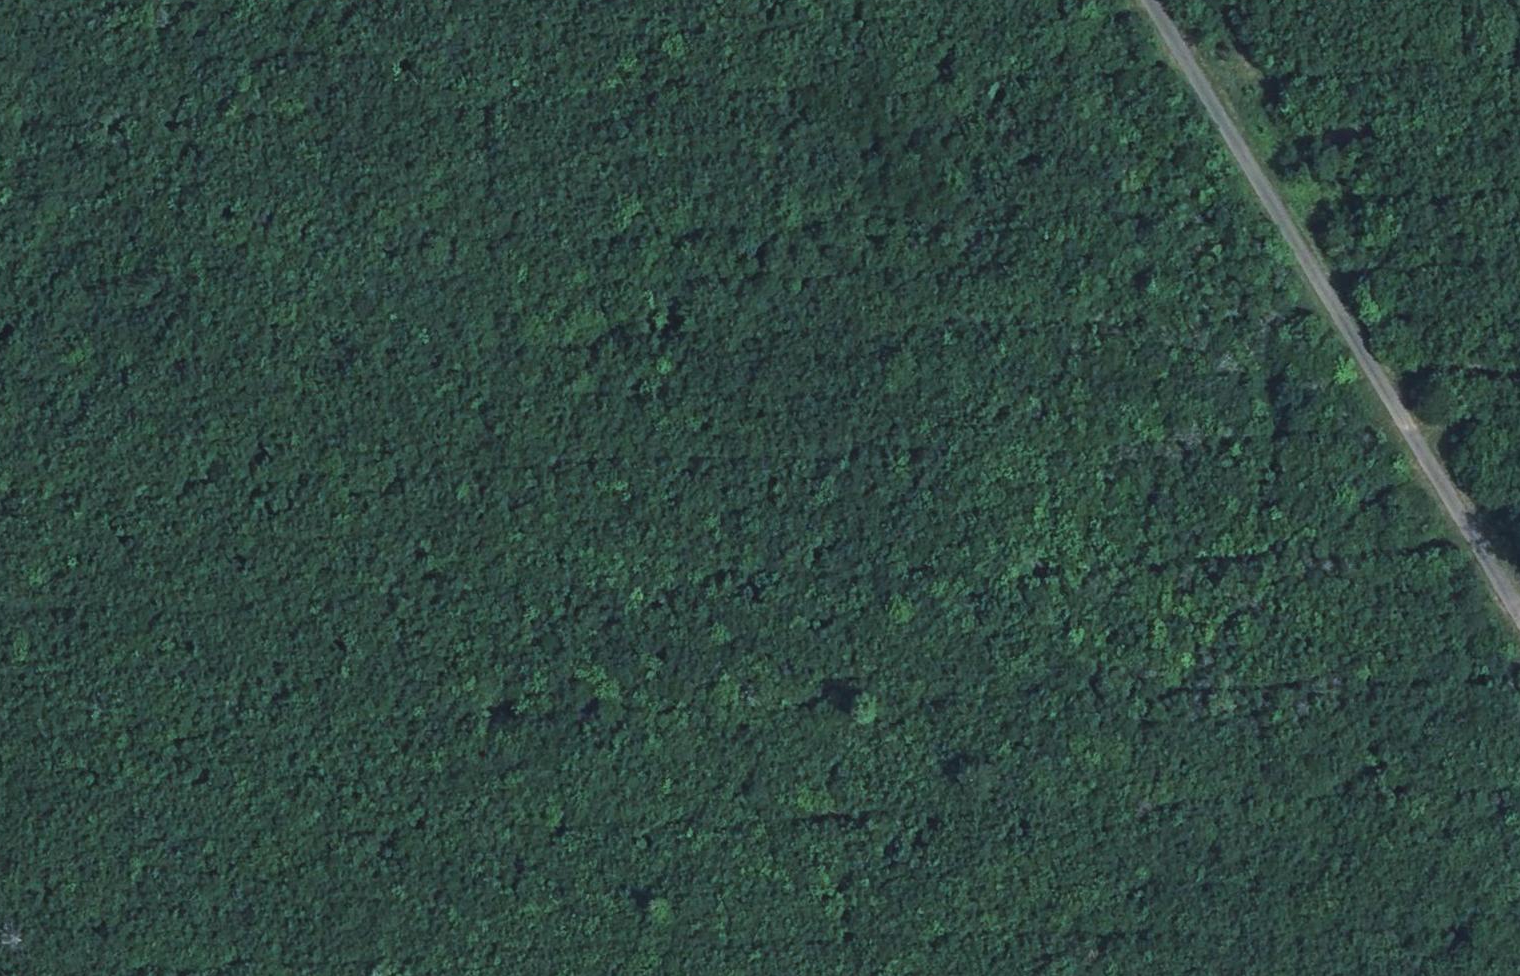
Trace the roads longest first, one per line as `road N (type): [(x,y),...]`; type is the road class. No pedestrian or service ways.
road 1 (unclassified): [(1148,0),(1519,616)]

